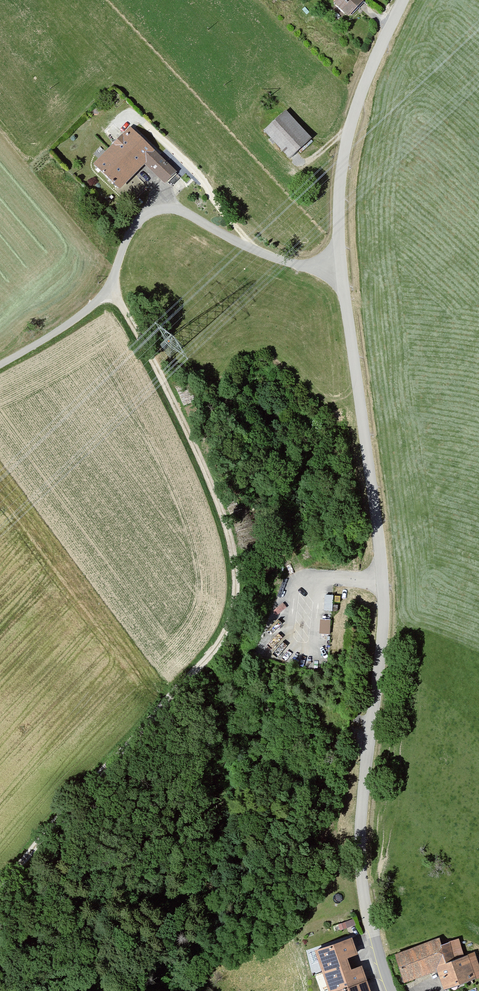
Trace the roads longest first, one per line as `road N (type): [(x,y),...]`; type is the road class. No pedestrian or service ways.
road 1 (residential): [(393,990),(358,867),(378,586),(335,215),(347,119),(398,0)]
road 2 (track): [(113,288),(216,489),(241,590),(220,652),(0,887)]
road 3 (track): [(0,372),(92,313),(113,288),(133,239),(159,215),(195,225),(251,258),(338,283)]

